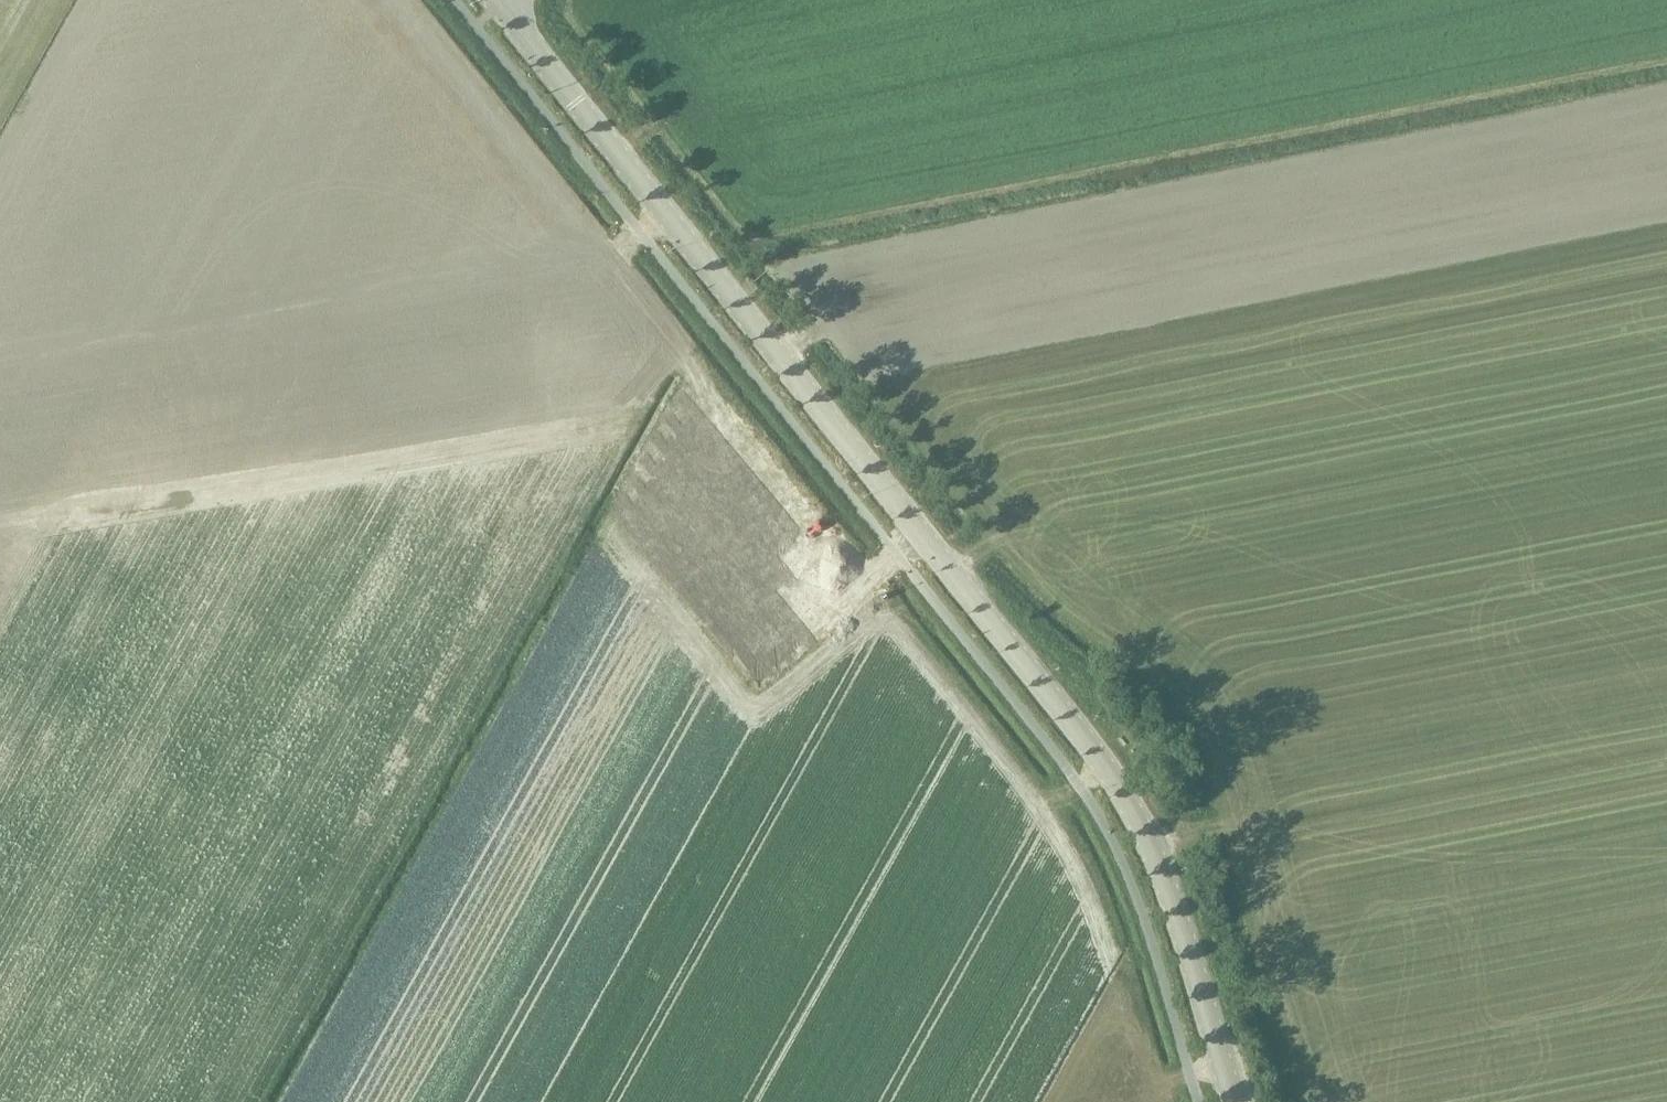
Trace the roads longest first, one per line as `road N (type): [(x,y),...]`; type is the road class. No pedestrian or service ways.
road 1 (tertiary): [(1233,1101),(1168,888),(1126,801),(496,0)]

